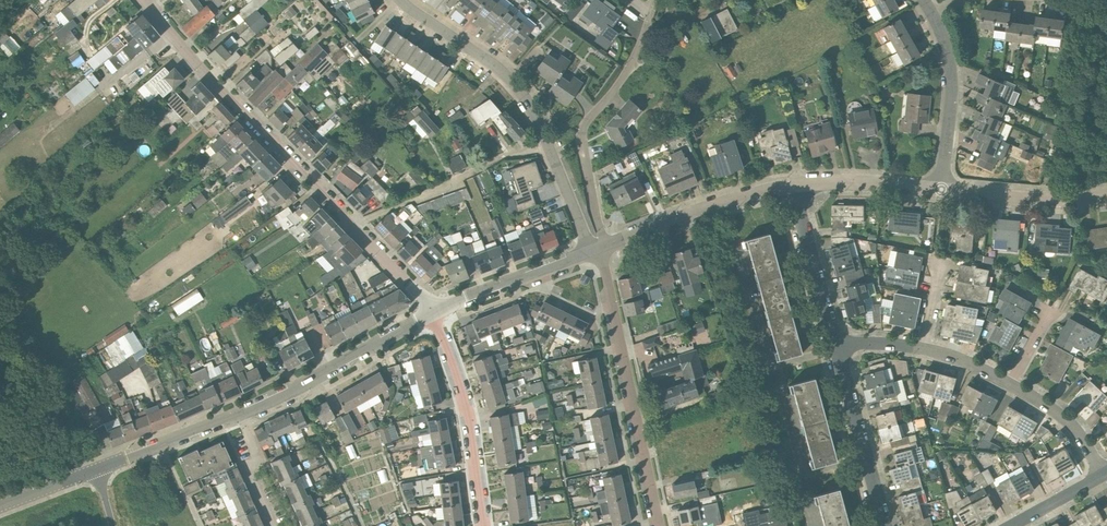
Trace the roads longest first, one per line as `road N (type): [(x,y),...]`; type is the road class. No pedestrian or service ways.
road 1 (residential): [(351,227),(146,0)]
road 2 (residential): [(660,525),(601,249)]
road 3 (residential): [(603,248),(582,129),(624,77),(650,13)]
road 4 (residential): [(238,415),(433,313)]
road 5 (residential): [(484,525),(470,423),(433,313)]
road 6 (residential): [(351,227),(494,160),(548,146)]
road 7 (residential): [(548,146),(508,76),(400,0)]
road 8 (residential): [(603,248),(792,185)]
road 9 (residential): [(884,525),(835,345)]
road 10 (residential): [(933,14),(952,83),(942,189)]
road 11 (residential): [(433,313),(591,253)]
road 12 (residential): [(835,345),(792,185)]
road 13 (residential): [(942,189),(1106,197)]
road 14 (residential): [(94,470),(238,415)]
road 15 (residential): [(792,185),(942,189)]
road 16 (residential): [(1103,475),(1066,419),(1011,385)]
road 17 (residential): [(272,525),(249,478),(257,456),(238,415)]

